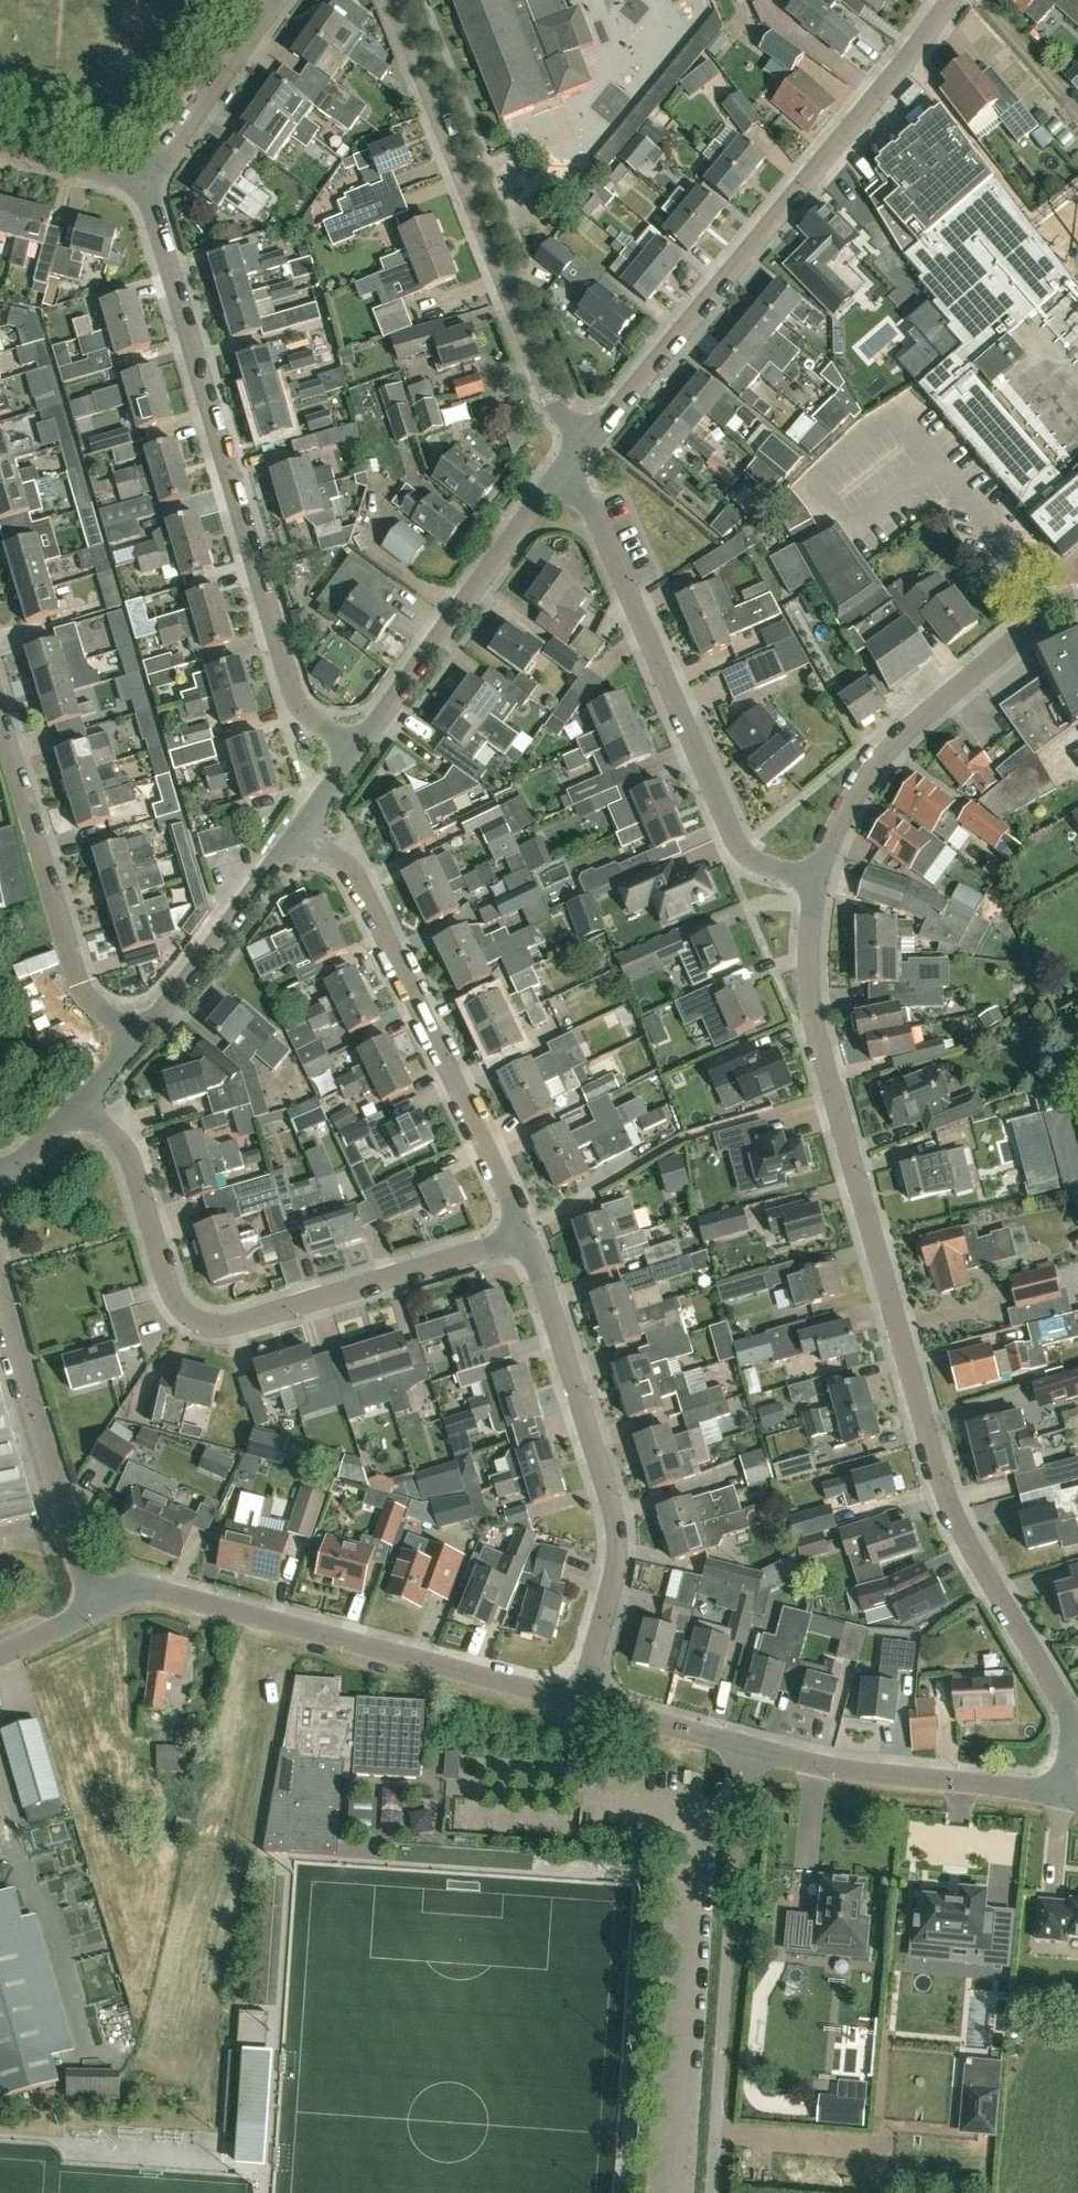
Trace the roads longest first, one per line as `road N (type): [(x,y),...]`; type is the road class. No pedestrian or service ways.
road 1 (unclassified): [(1072,1750),(1062,1703),(939,1482),(819,1040),(809,985),(816,892)]
road 2 (residential): [(361,747),(305,717),(293,701),(145,185)]
road 3 (residential): [(523,1237),(242,1326),(206,1326),(174,1301),(127,1150),(75,1107)]
road 4 (residential): [(589,441),(957,0)]
road 5 (unclassified): [(577,1708),(147,1589),(127,1589),(95,1606)]
road 6 (residential): [(816,892),(786,880),(724,817),(594,512),(557,482)]
road 7 (residential): [(577,1708),(617,1541),(523,1237)]
road 8 (unclassified): [(589,441),(553,406),(396,0)]
road 9 (residential): [(523,1237),(352,868),(300,834)]
road 10 (unclassified): [(712,2192),(747,1747)]
road 11 (unclassified): [(133,1047),(79,992),(0,681)]
road 12 (residential): [(1049,610),(874,769),(829,846),(816,892)]
road 13 (residential): [(361,747),(557,482)]
road 14 (unclassified): [(95,1606),(0,1304)]
road 15 (unclassified): [(1059,1796),(850,1770),(747,1747)]
road 16 (residential): [(133,1047),(300,834)]
road 17 (unclassified): [(145,185),(277,0)]
road 18 (unclassified): [(747,1747),(577,1708)]
road 19 (unclassified): [(145,185),(0,147)]

